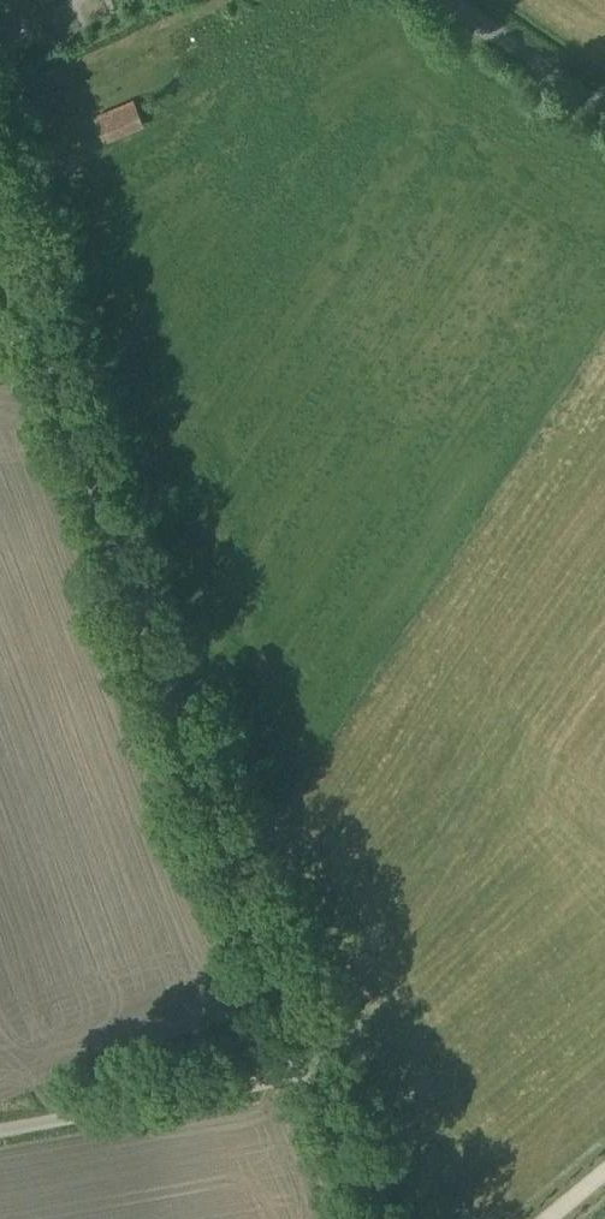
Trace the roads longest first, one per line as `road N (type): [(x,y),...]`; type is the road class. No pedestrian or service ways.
road 1 (unclassified): [(322,1076),(162,664),(0,201)]
road 2 (unclassified): [(0,1133),(322,1076)]
road 3 (unclassified): [(604,118),(436,0)]
road 4 (unclassified): [(384,1218),(322,1076)]

